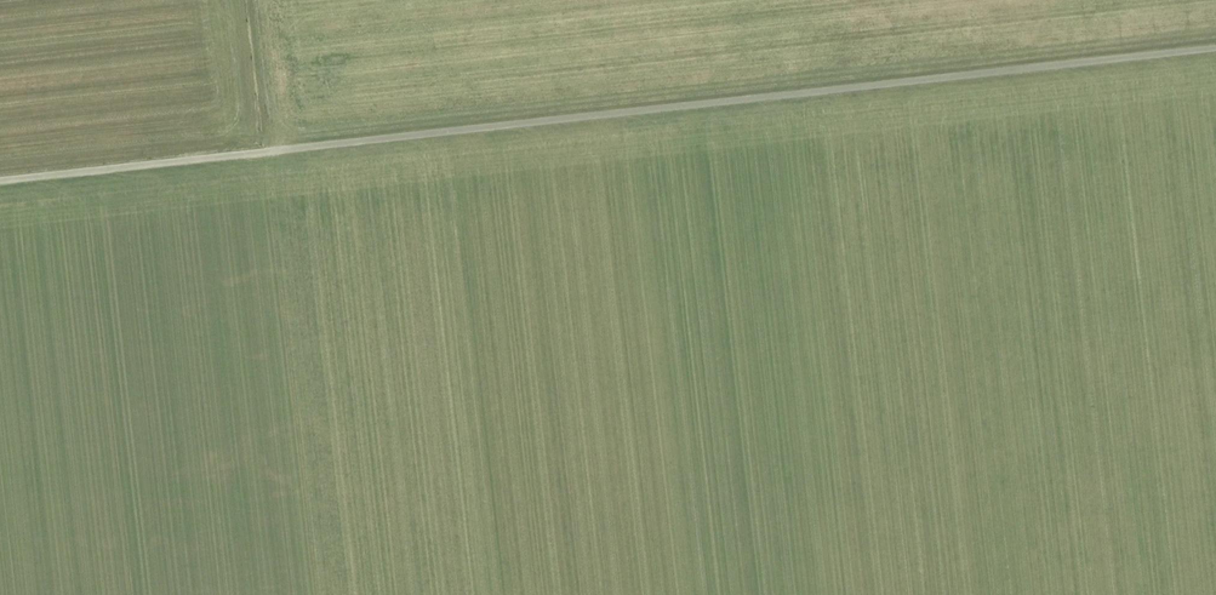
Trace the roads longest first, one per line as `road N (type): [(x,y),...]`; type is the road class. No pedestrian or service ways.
road 1 (track): [(1215,48),(0,180)]

